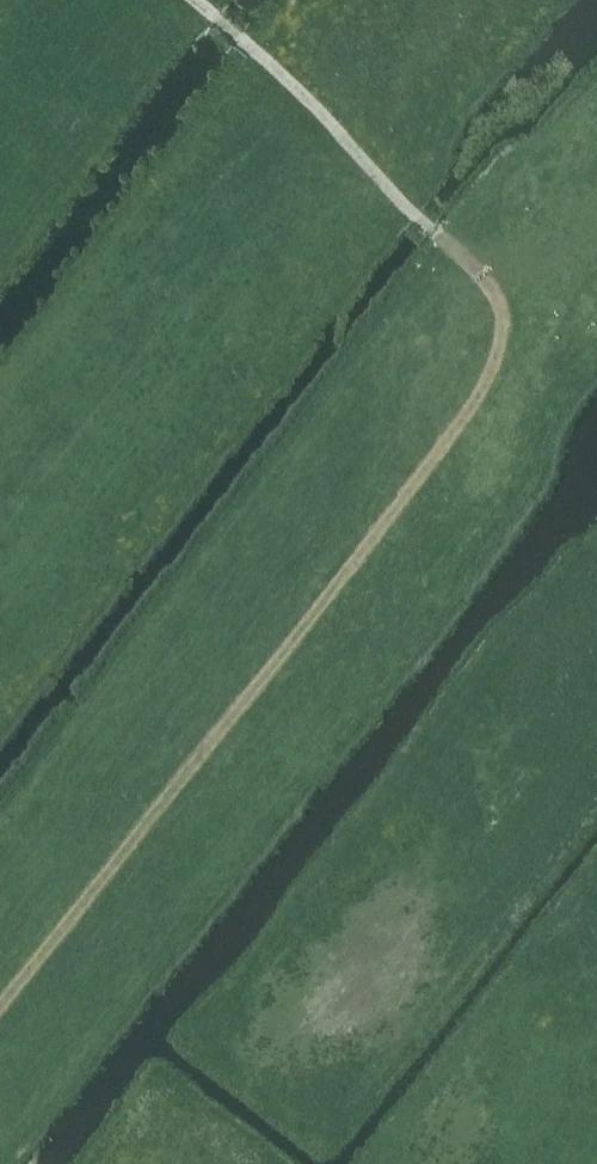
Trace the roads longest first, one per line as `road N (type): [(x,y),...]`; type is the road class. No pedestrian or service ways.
road 1 (track): [(0,1012),(486,385),(505,335),(500,294),(322,111),(190,0)]

